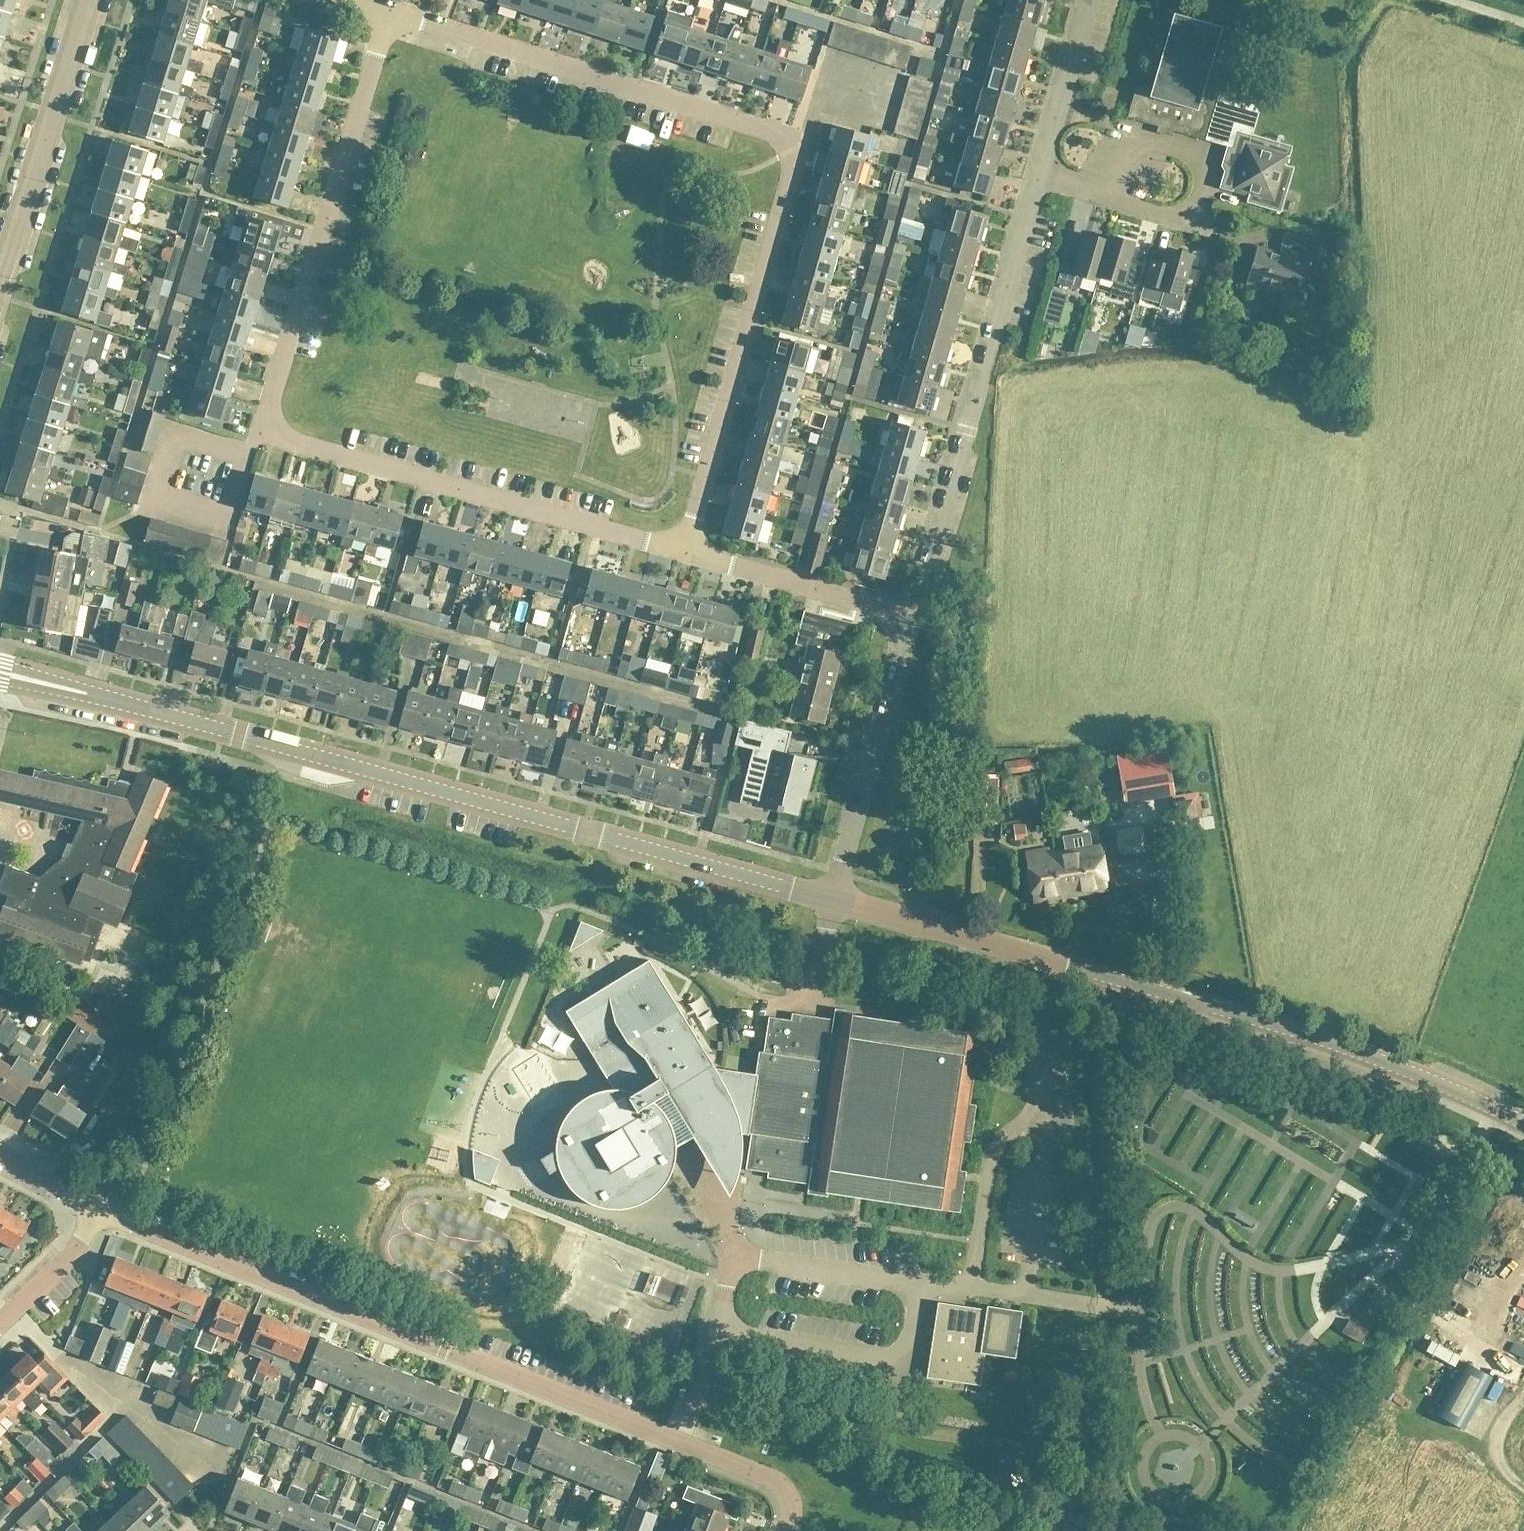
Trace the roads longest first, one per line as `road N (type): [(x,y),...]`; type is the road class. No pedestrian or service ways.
road 1 (tertiary): [(832,902),(0,674)]
road 2 (unclassified): [(685,553),(799,141),(387,13)]
road 3 (residential): [(678,1441),(717,1340),(734,1258),(972,1289),(992,1159),(1039,1094),(1028,956)]
road 4 (unclassified): [(678,1441),(97,1208)]
road 5 (tertiary): [(1523,1124),(1322,1040),(1028,956)]
road 6 (unclassified): [(913,616),(1036,179)]
road 7 (unclassified): [(685,553),(263,433)]
road 8 (unclassified): [(387,13),(263,433)]
road 9 (residential): [(1056,109),(1198,151),(1209,170),(1197,210),(1172,219),(1036,179)]
road 10 (tertiary): [(0,288),(88,0)]
road 11 (unclassified): [(832,902),(913,616)]
road 12 (unclassified): [(913,616),(685,553)]
road 13 (tertiary): [(1028,956),(832,902)]
road 14 (unclassified): [(786,1530),(789,1503),(780,1487),(678,1441)]
road 15 (unclassified): [(0,1324),(70,1258),(97,1208)]

